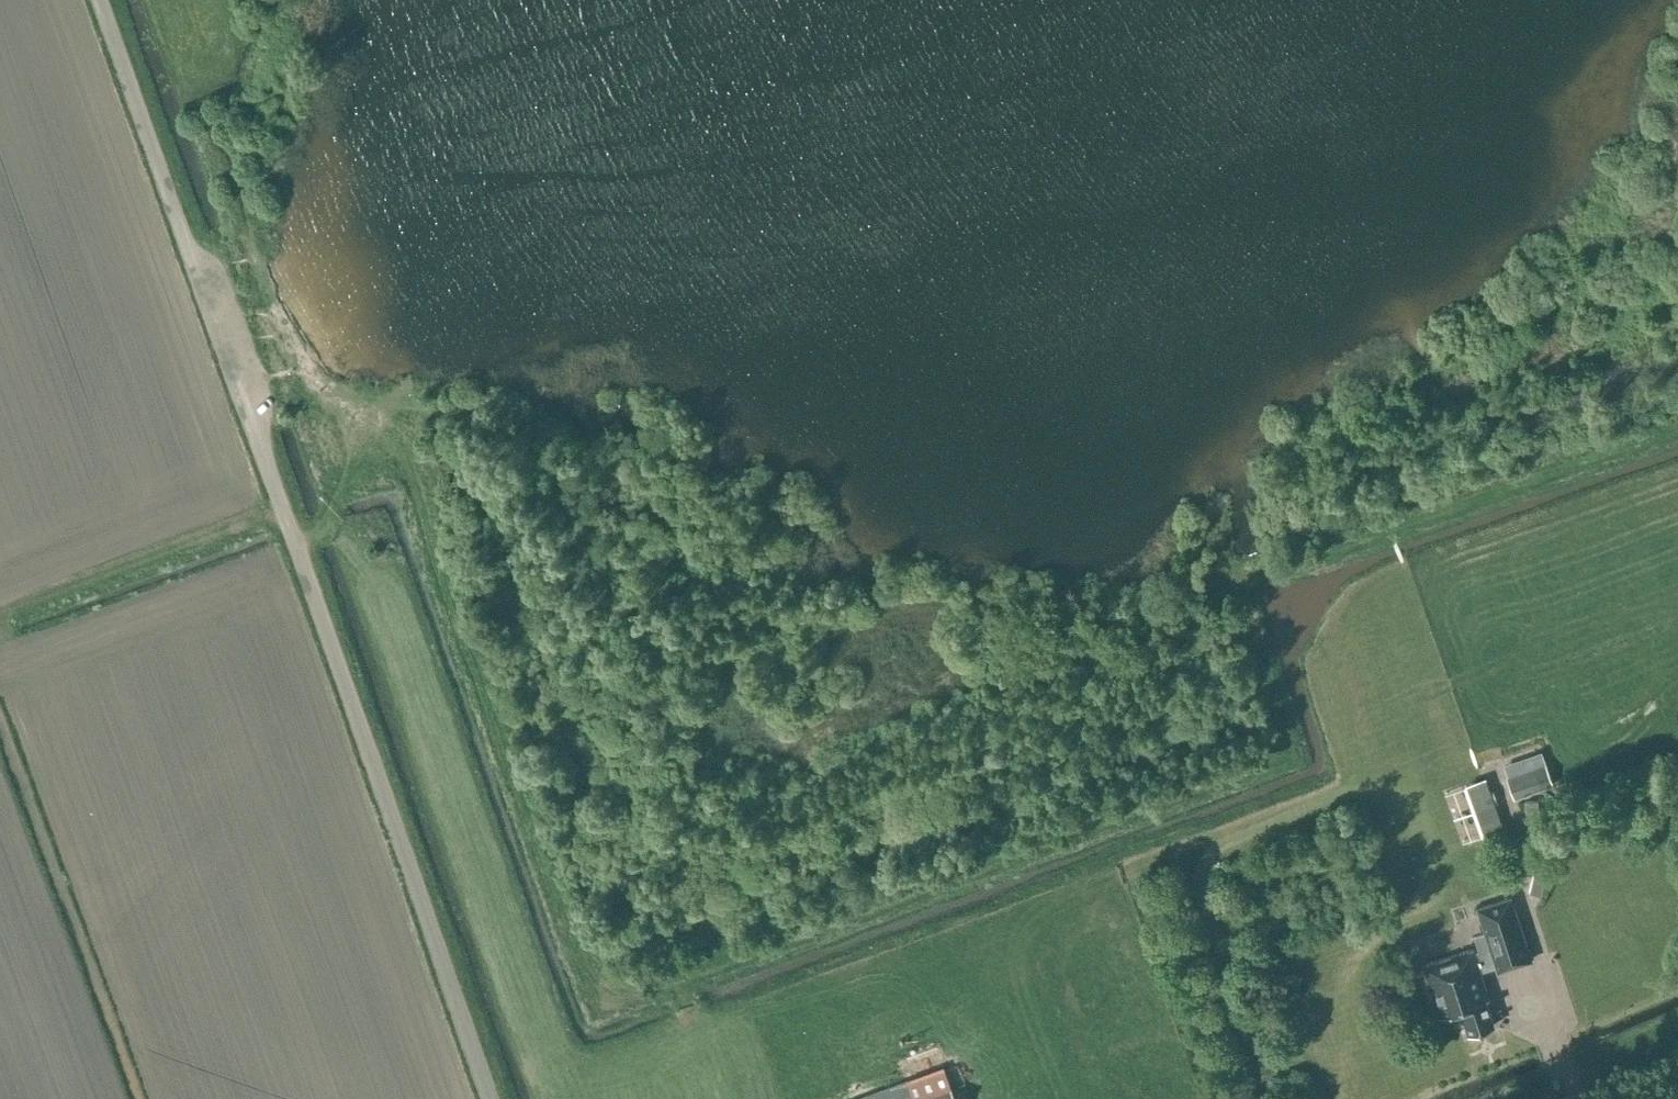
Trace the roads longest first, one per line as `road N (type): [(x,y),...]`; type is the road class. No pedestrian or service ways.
road 1 (track): [(487,1098),(99,0)]

